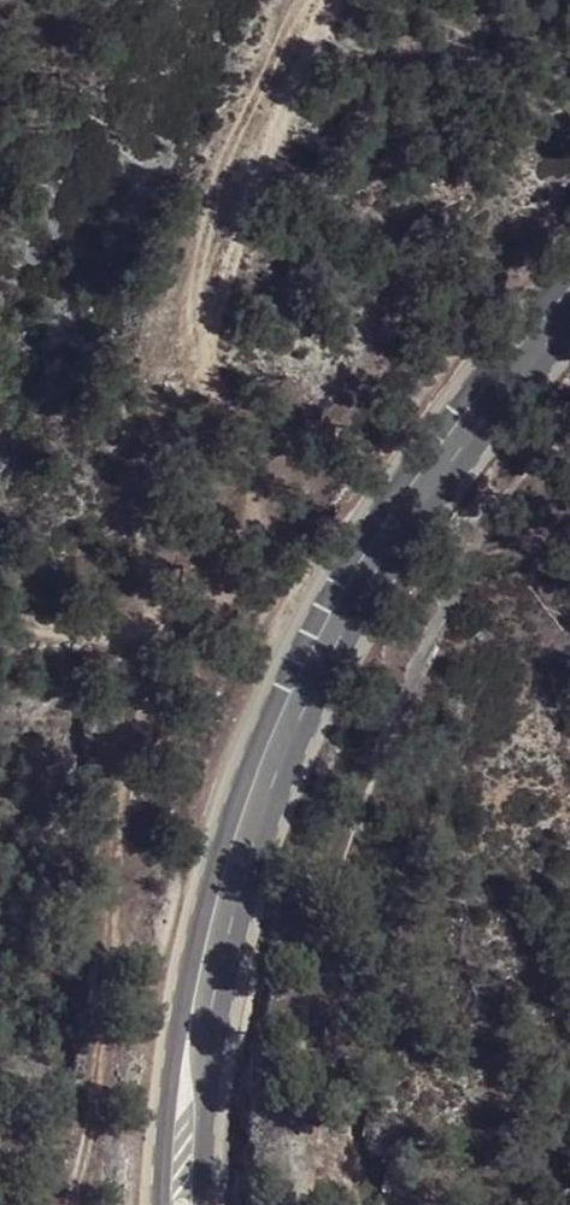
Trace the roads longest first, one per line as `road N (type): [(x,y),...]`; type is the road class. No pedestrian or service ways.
road 1 (secondary): [(236,858),(345,643),(569,315)]
road 2 (track): [(0,614),(34,635),(155,631),(419,534)]
road 3 (secondary): [(236,858),(198,934),(176,1020),(161,1204)]
road 4 (secondary): [(202,1204),(216,987),(236,858)]

